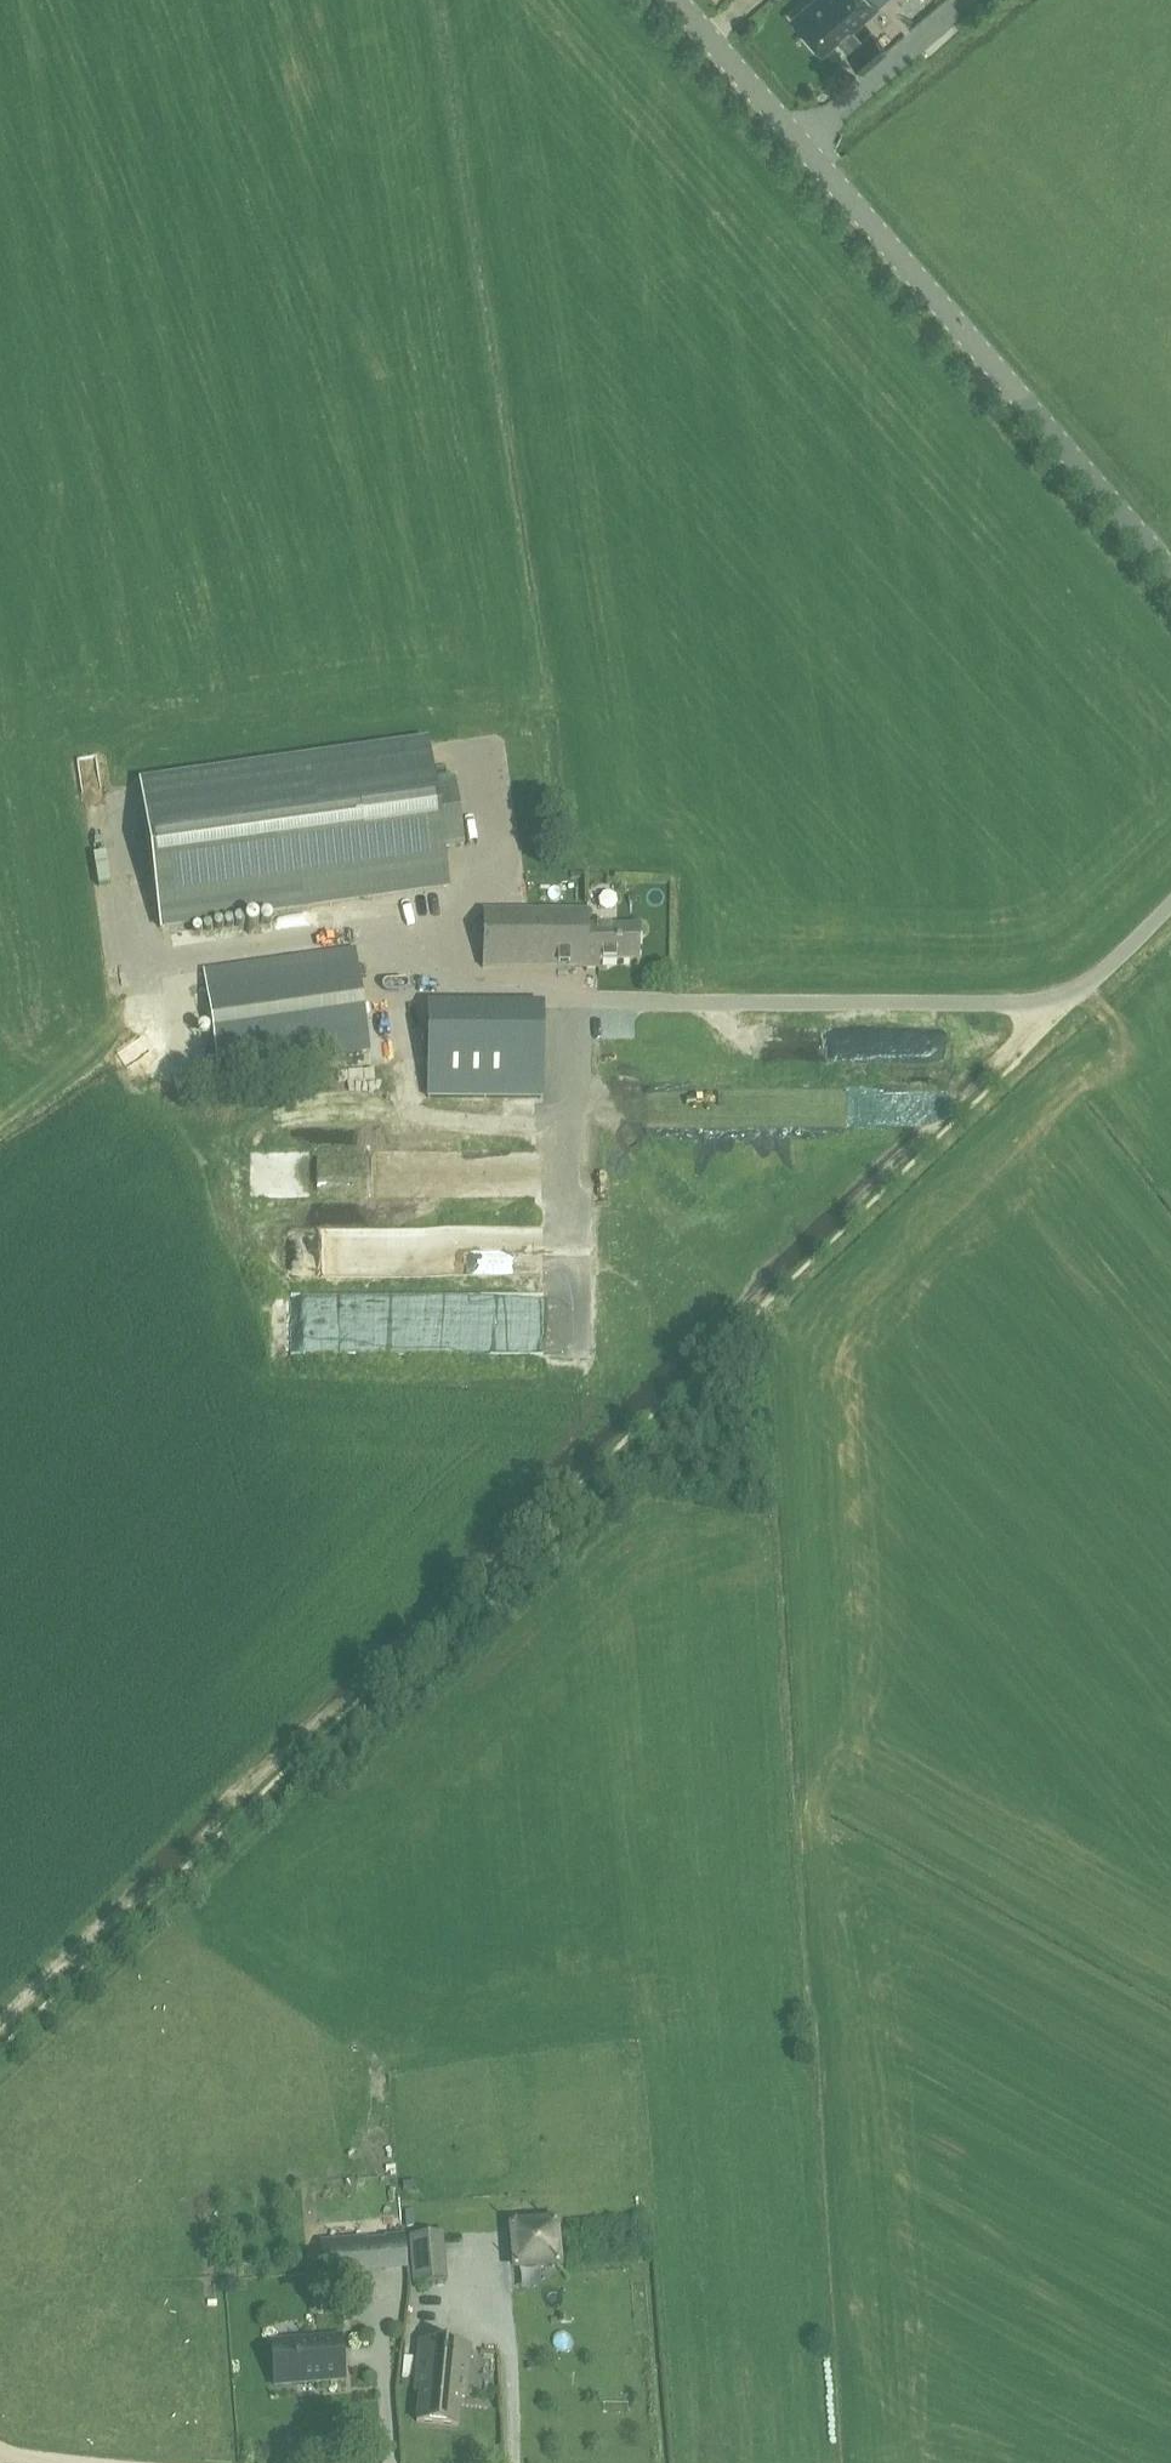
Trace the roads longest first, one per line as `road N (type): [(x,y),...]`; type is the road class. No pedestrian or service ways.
road 1 (track): [(1069,1006),(0,2029)]
road 2 (unclassified): [(1170,570),(679,0)]
road 3 (unclassified): [(1069,1006),(1170,906)]

